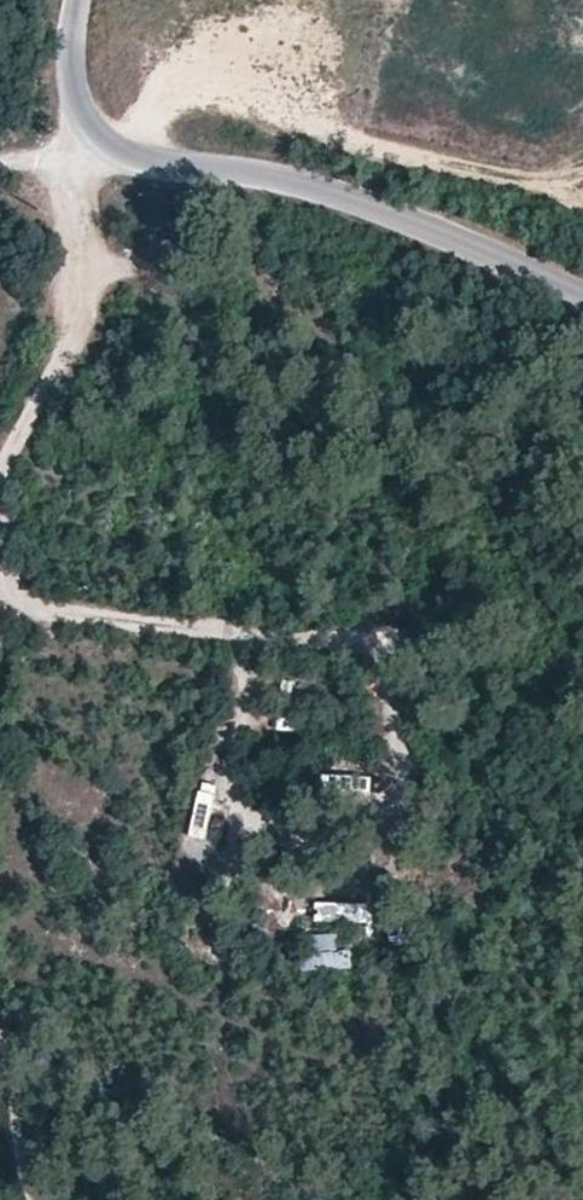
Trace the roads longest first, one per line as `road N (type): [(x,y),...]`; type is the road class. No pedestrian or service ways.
road 1 (tertiary): [(582,293),(273,173),(196,174),(90,141),(68,94),(66,43),(75,0)]
road 2 (track): [(0,605),(268,643),(366,639),(386,670)]
road 3 (track): [(90,141),(70,338),(0,478)]

